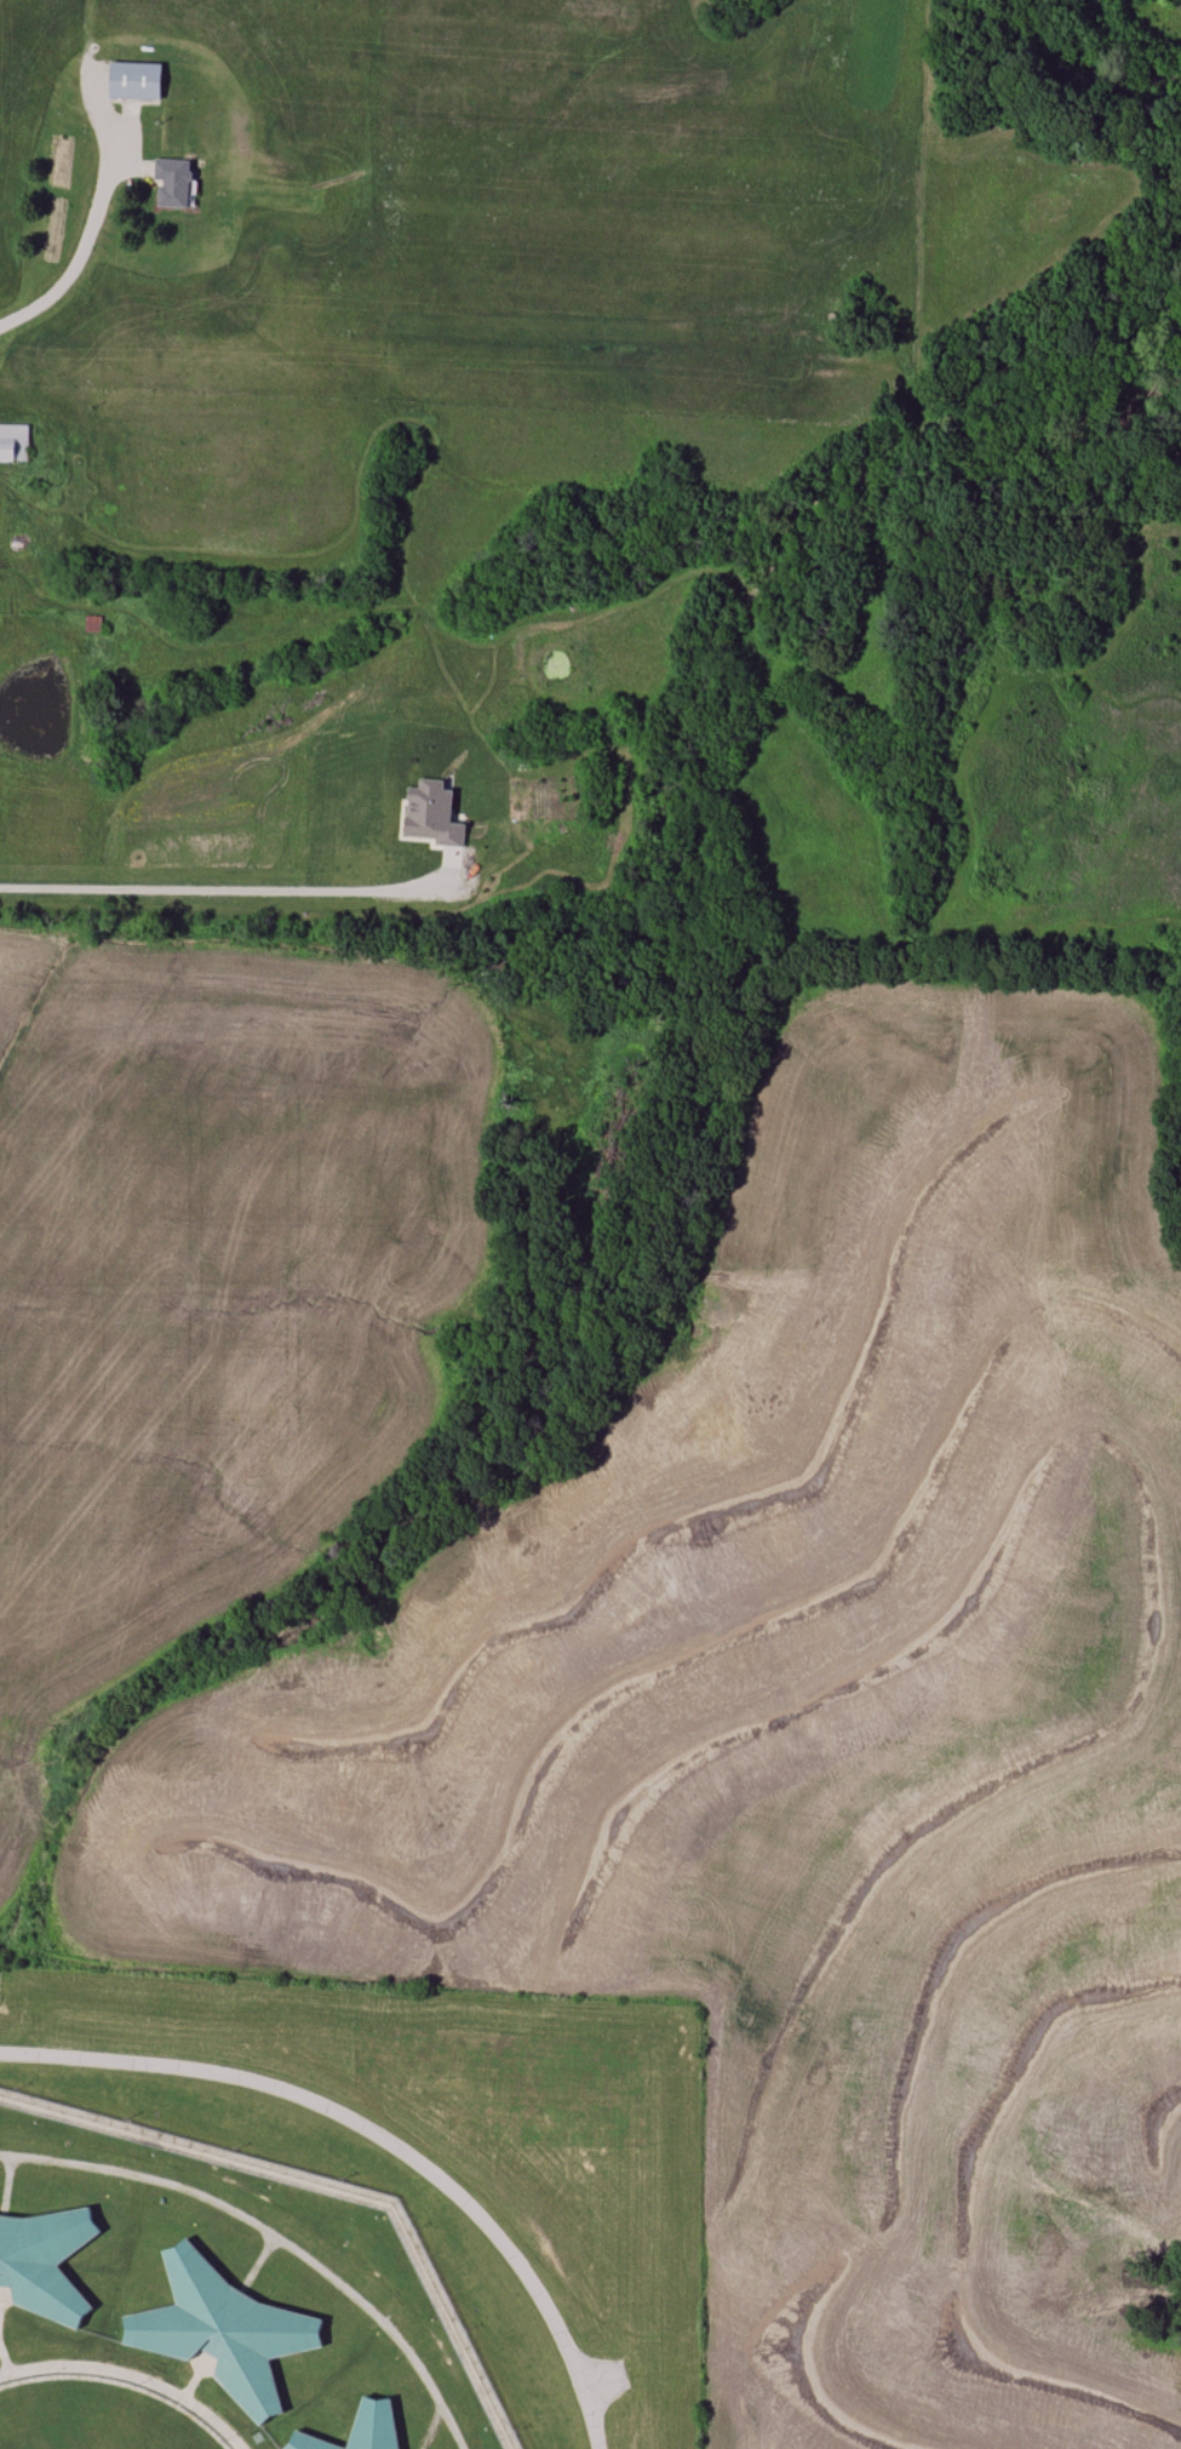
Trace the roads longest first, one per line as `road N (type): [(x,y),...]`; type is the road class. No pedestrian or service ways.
road 1 (track): [(460,2448),(415,2369),(374,2318),(239,2216),(190,2191),(124,2172),(0,2153)]
road 2 (residential): [(0,324),(52,301),(73,279),(111,172),(127,156)]

